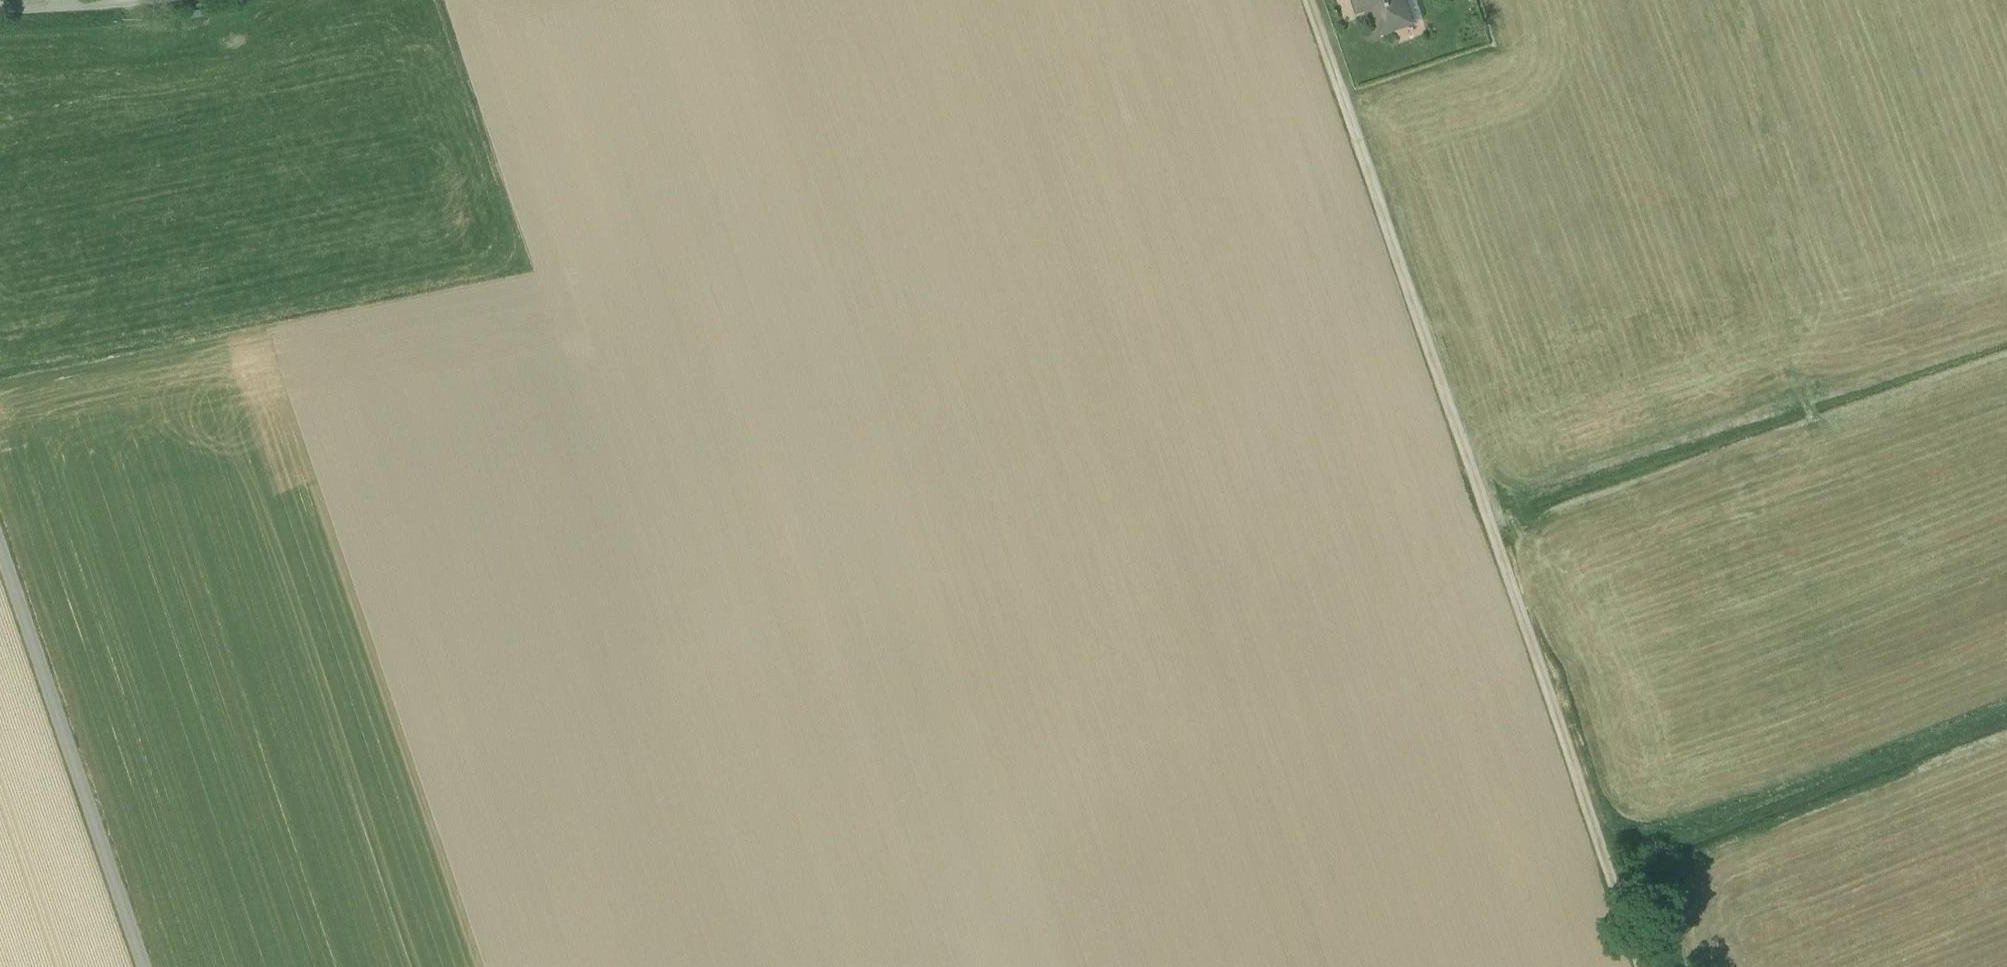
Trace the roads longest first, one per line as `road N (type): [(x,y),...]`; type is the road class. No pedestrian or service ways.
road 1 (track): [(1644,966),(1307,0)]
road 2 (unclassified): [(0,547),(143,966)]

